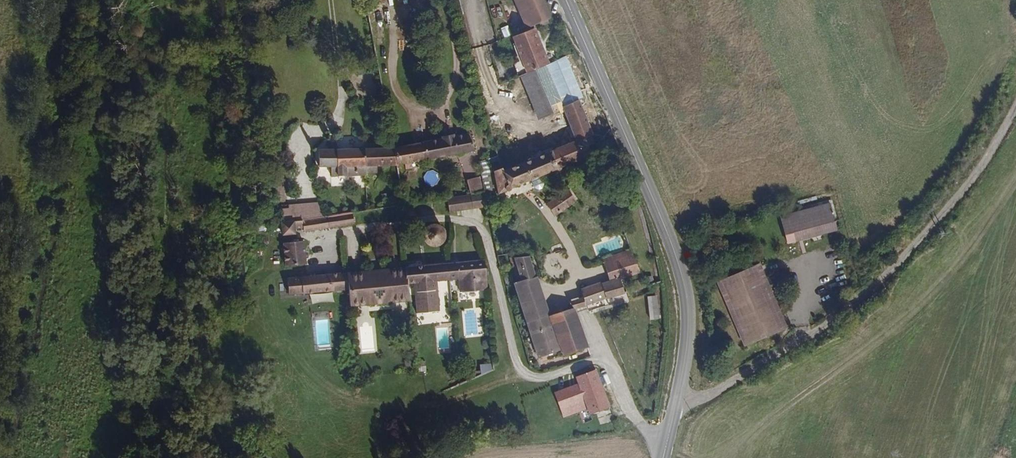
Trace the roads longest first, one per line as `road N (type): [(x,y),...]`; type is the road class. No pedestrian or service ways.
road 1 (secondary): [(664,457),(688,341),(685,281),(567,0)]
road 2 (track): [(1015,112),(962,195),(858,301),(675,410)]

